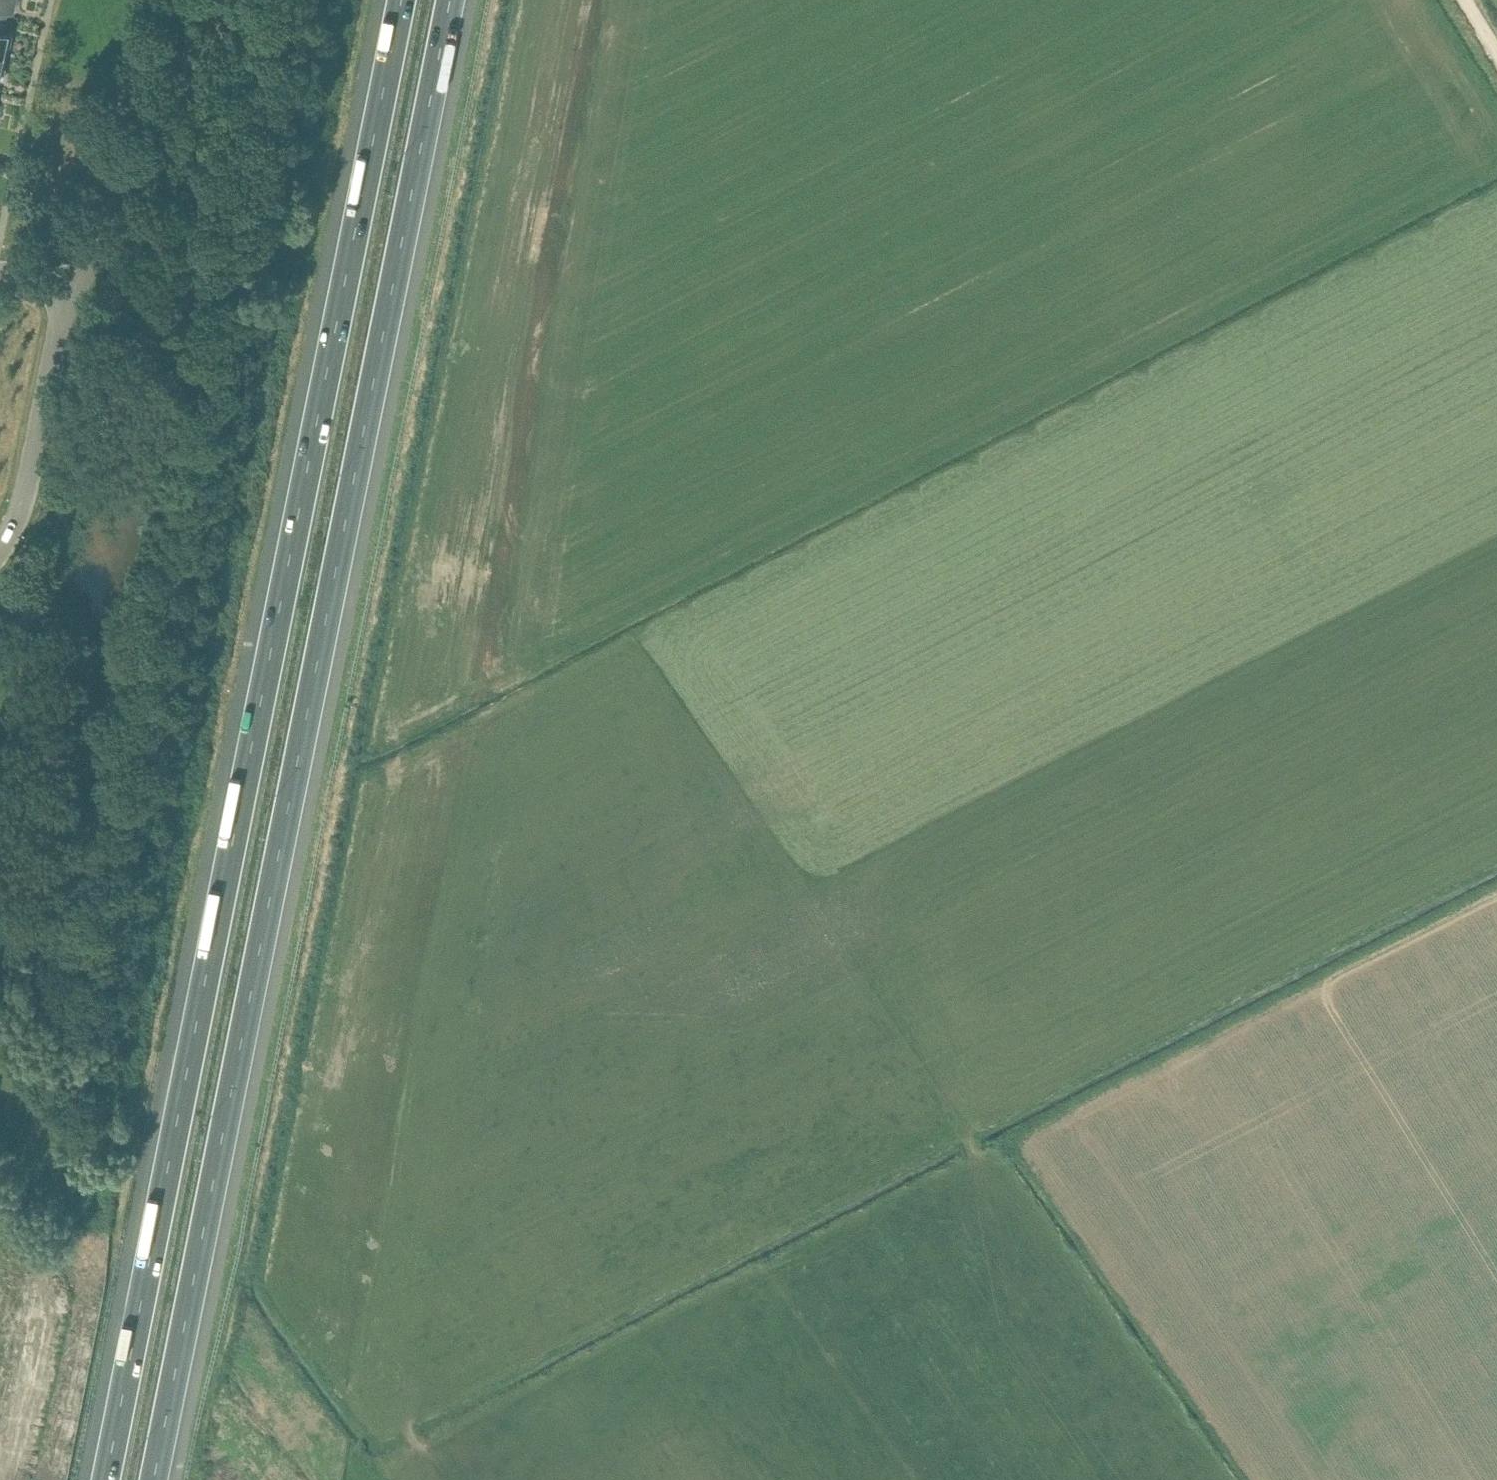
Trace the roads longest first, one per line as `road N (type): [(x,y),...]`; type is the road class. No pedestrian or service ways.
road 1 (motorway): [(156,1479),(456,0)]
road 2 (motorway): [(402,0),(104,1479)]
road 3 (motorway): [(227,1479),(382,718),(491,0)]
road 4 (unclassified): [(82,280),(219,40),(231,0)]
road 5 (unclassified): [(0,552),(17,524),(61,332),(82,280)]

